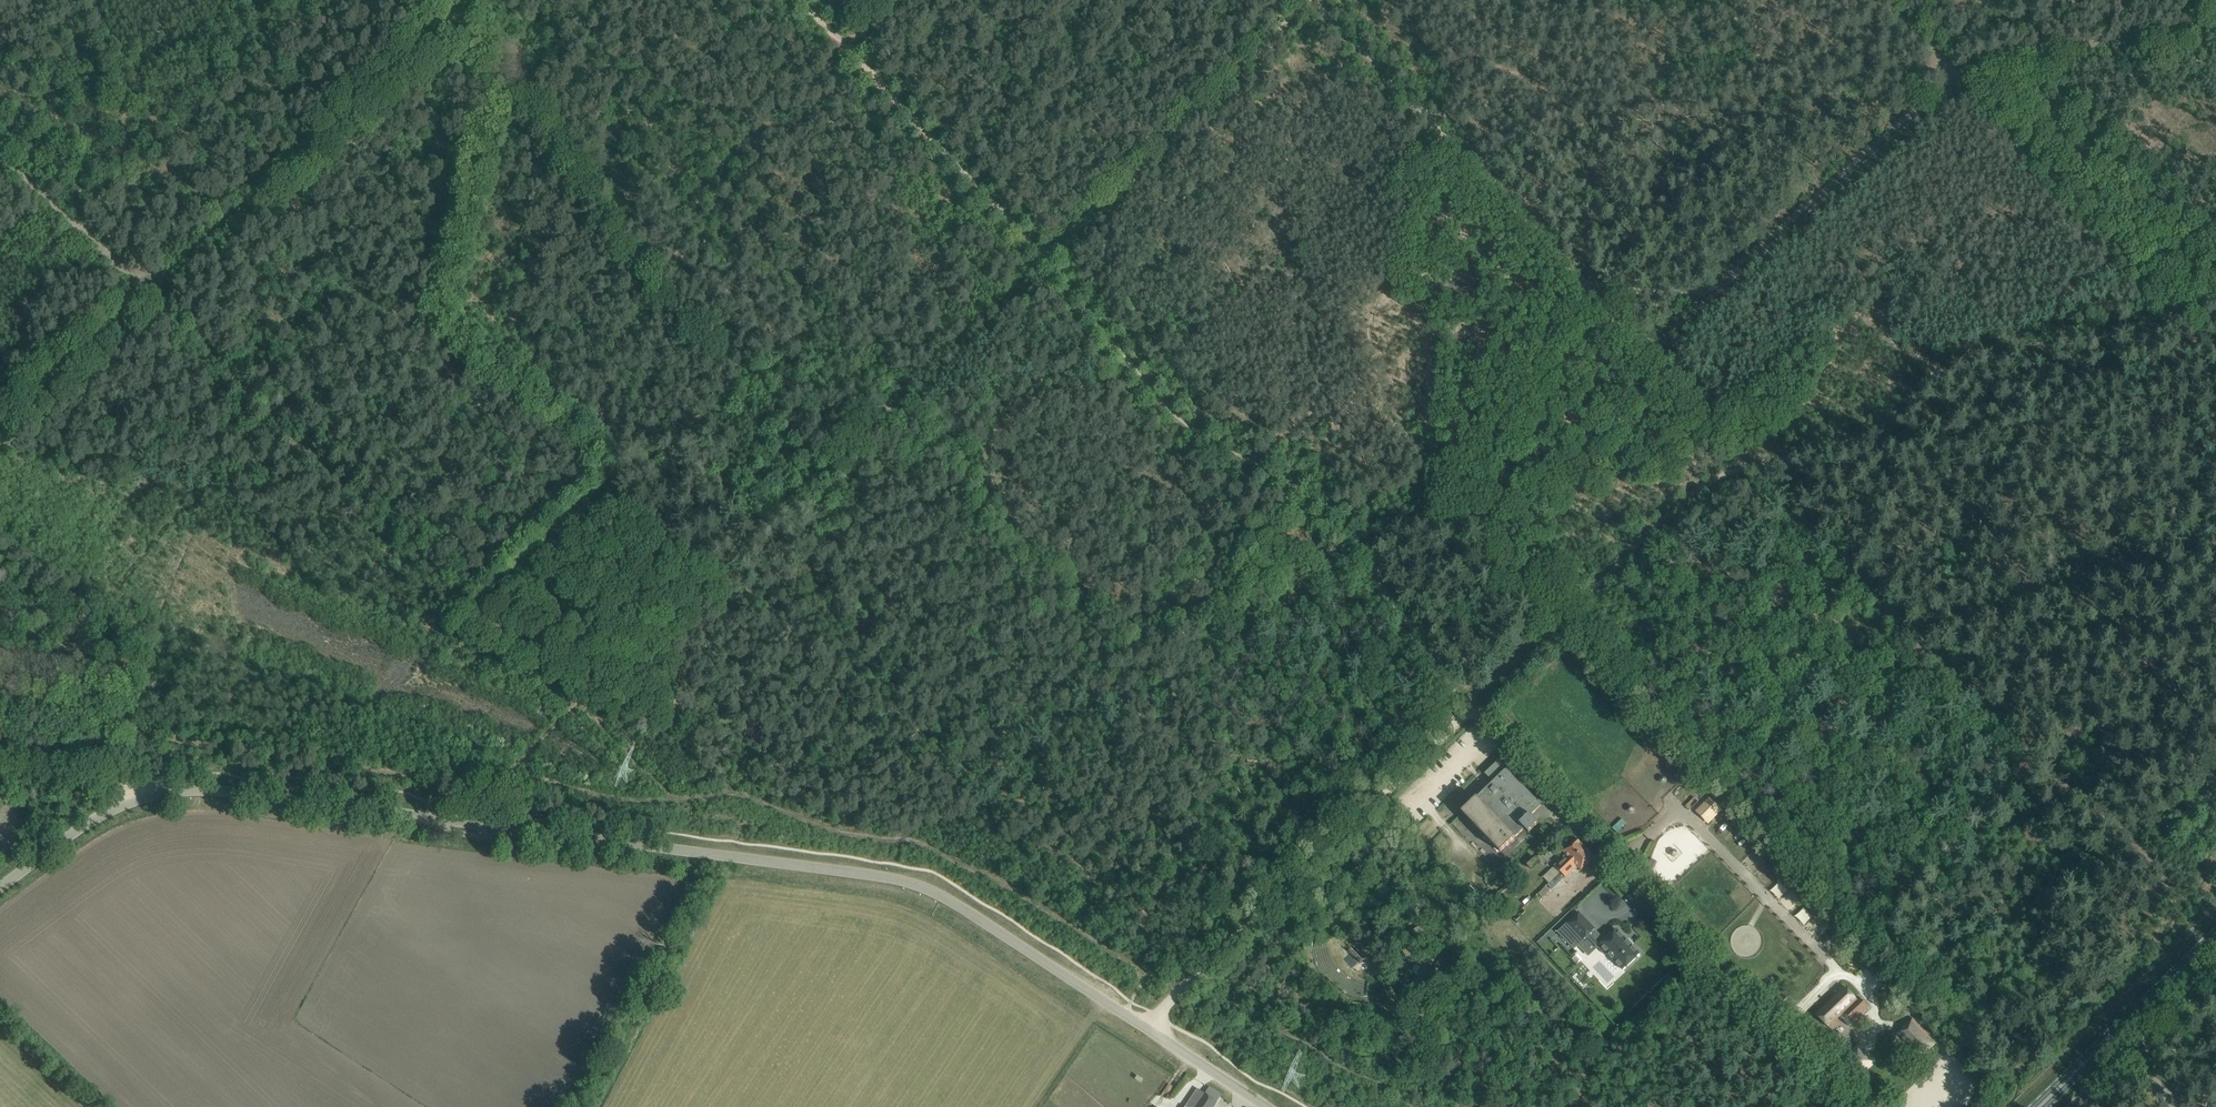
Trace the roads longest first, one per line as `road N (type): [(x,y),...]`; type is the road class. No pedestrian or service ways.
road 1 (unclassified): [(1268,1106),(937,890),(911,880),(237,793),(162,794)]
road 2 (track): [(1364,551),(1082,669),(722,856),(577,705)]
road 3 (track): [(1169,983),(923,845),(802,820),(751,799),(640,800),(499,781)]
road 4 (track): [(1750,459),(1950,671),(2208,914)]
road 5 (unclassified): [(1851,1106),(1470,710)]
road 6 (track): [(797,95),(649,231),(660,277),(727,369),(783,374),(889,405)]
road 7 (track): [(1764,475),(1900,414),(1970,351),(2189,321)]
road 8 (track): [(1364,551),(1316,500),(1172,414),(1043,257)]
road 9 (track): [(1043,257),(765,525)]
road 10 (track): [(1750,459),(1675,505),(1470,710)]
road 11 (track): [(498,370),(474,353),(453,315),(459,264),(506,89)]
road 12 (track): [(362,496),(577,705)]
road 13 (track): [(146,289),(360,101)]
road 14 (track): [(1116,188),(1313,0)]
road 15 (track): [(169,311),(362,496)]
road 16 (track): [(1043,257),(866,68)]
road 17 (primary): [(2037,1106),(2215,935)]
road 18 (track): [(1039,799),(1073,859),(1179,993)]
road 19 (track): [(1750,459),(1589,286)]
road 20 (track): [(146,289),(0,152)]
road 21 (unclassified): [(2071,1106),(2215,967)]
road 22 (track): [(0,421),(146,289)]
road 23 (track): [(718,570),(577,705)]
road 24 (unclassified): [(0,889),(78,829),(162,794)]
road 25 (track): [(362,496),(498,370)]
road 26 (track): [(577,705),(457,821)]
road 27 (track): [(162,794),(115,781),(0,776)]

